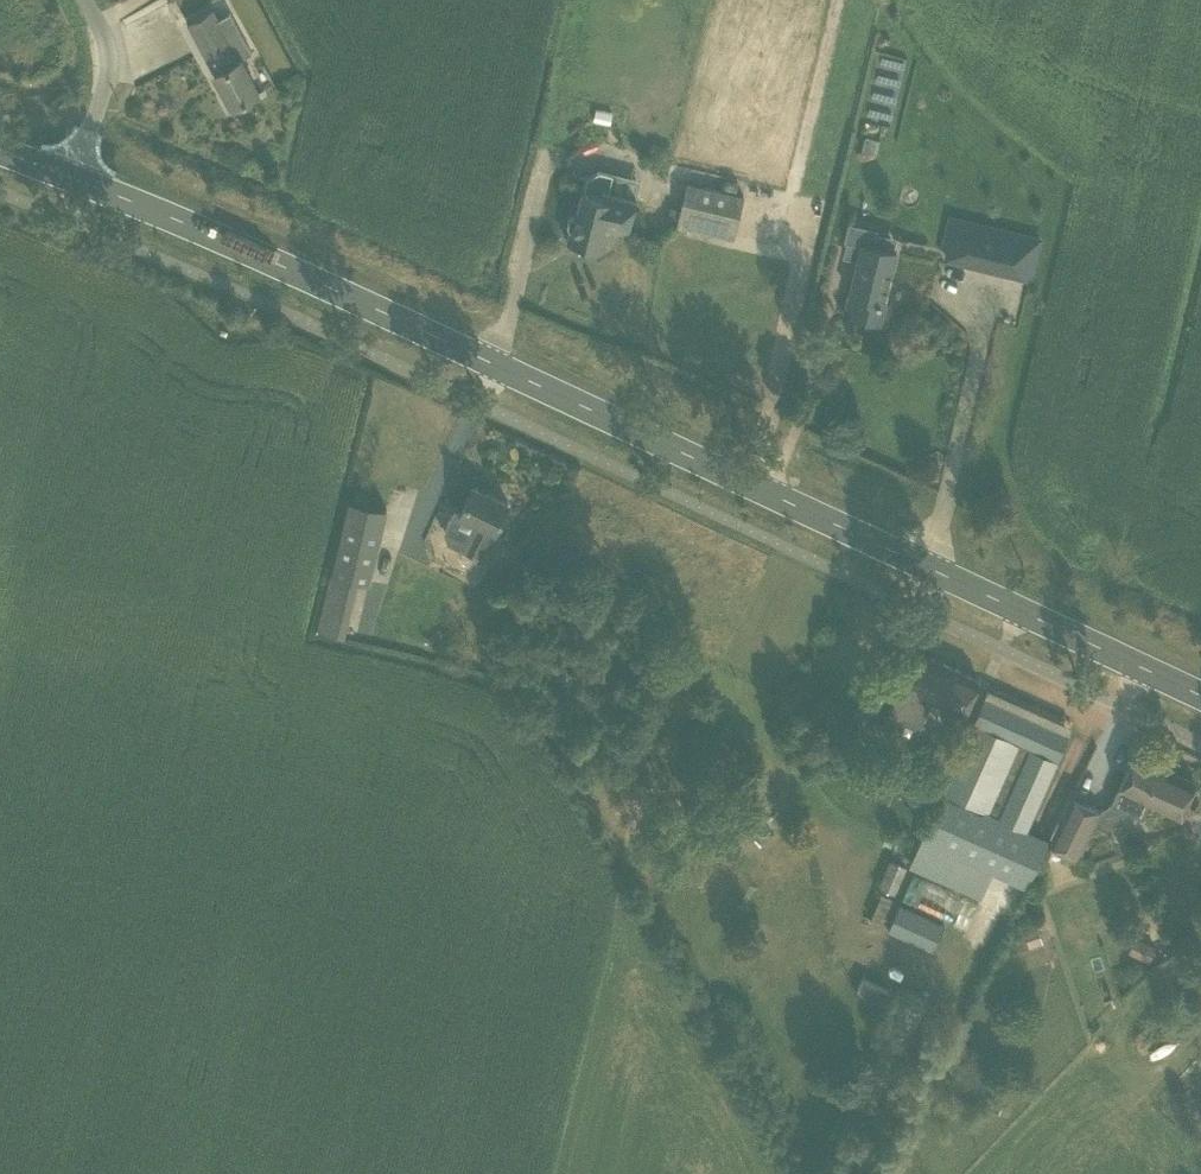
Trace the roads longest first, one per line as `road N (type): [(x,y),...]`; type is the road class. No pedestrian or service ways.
road 1 (tertiary): [(1200,697),(78,178)]
road 2 (unclassified): [(78,178),(108,71),(105,40),(85,0)]

